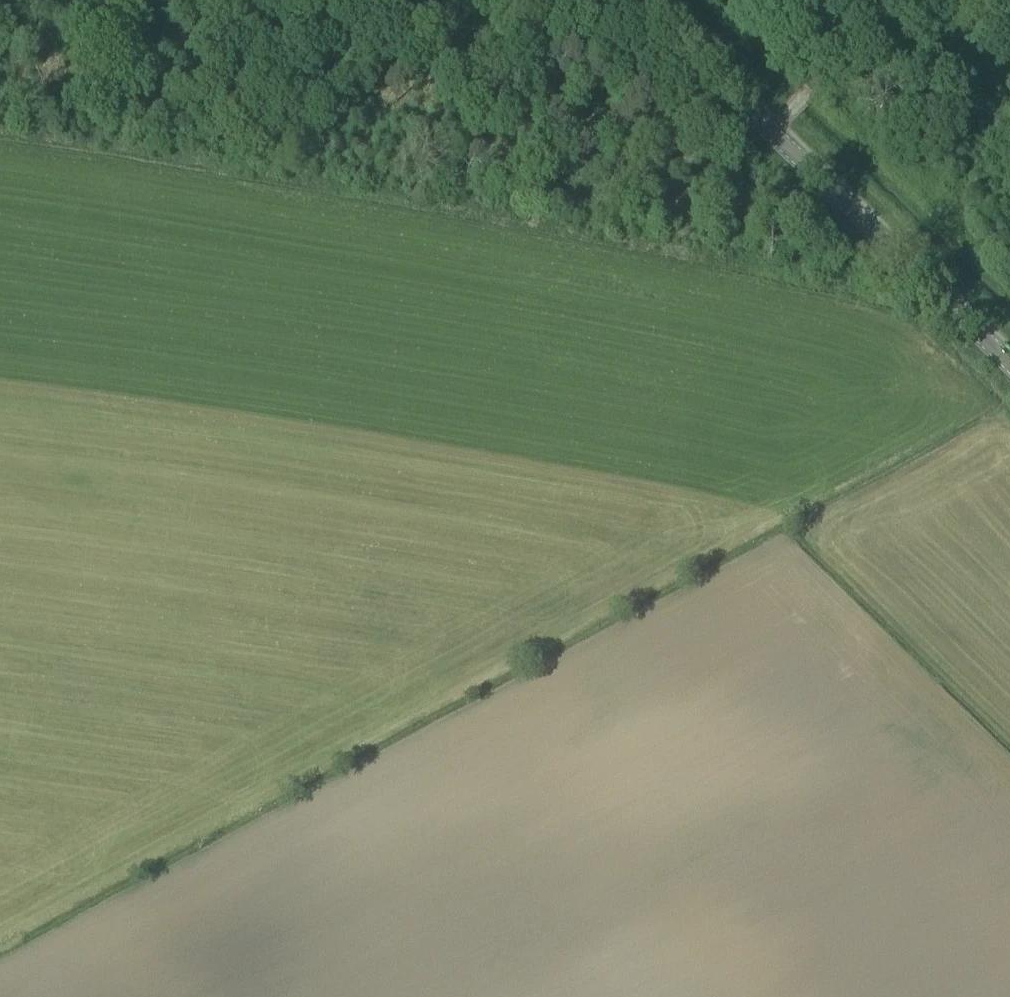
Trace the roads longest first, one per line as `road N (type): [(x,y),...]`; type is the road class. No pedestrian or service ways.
road 1 (secondary): [(1009,361),(638,0)]

